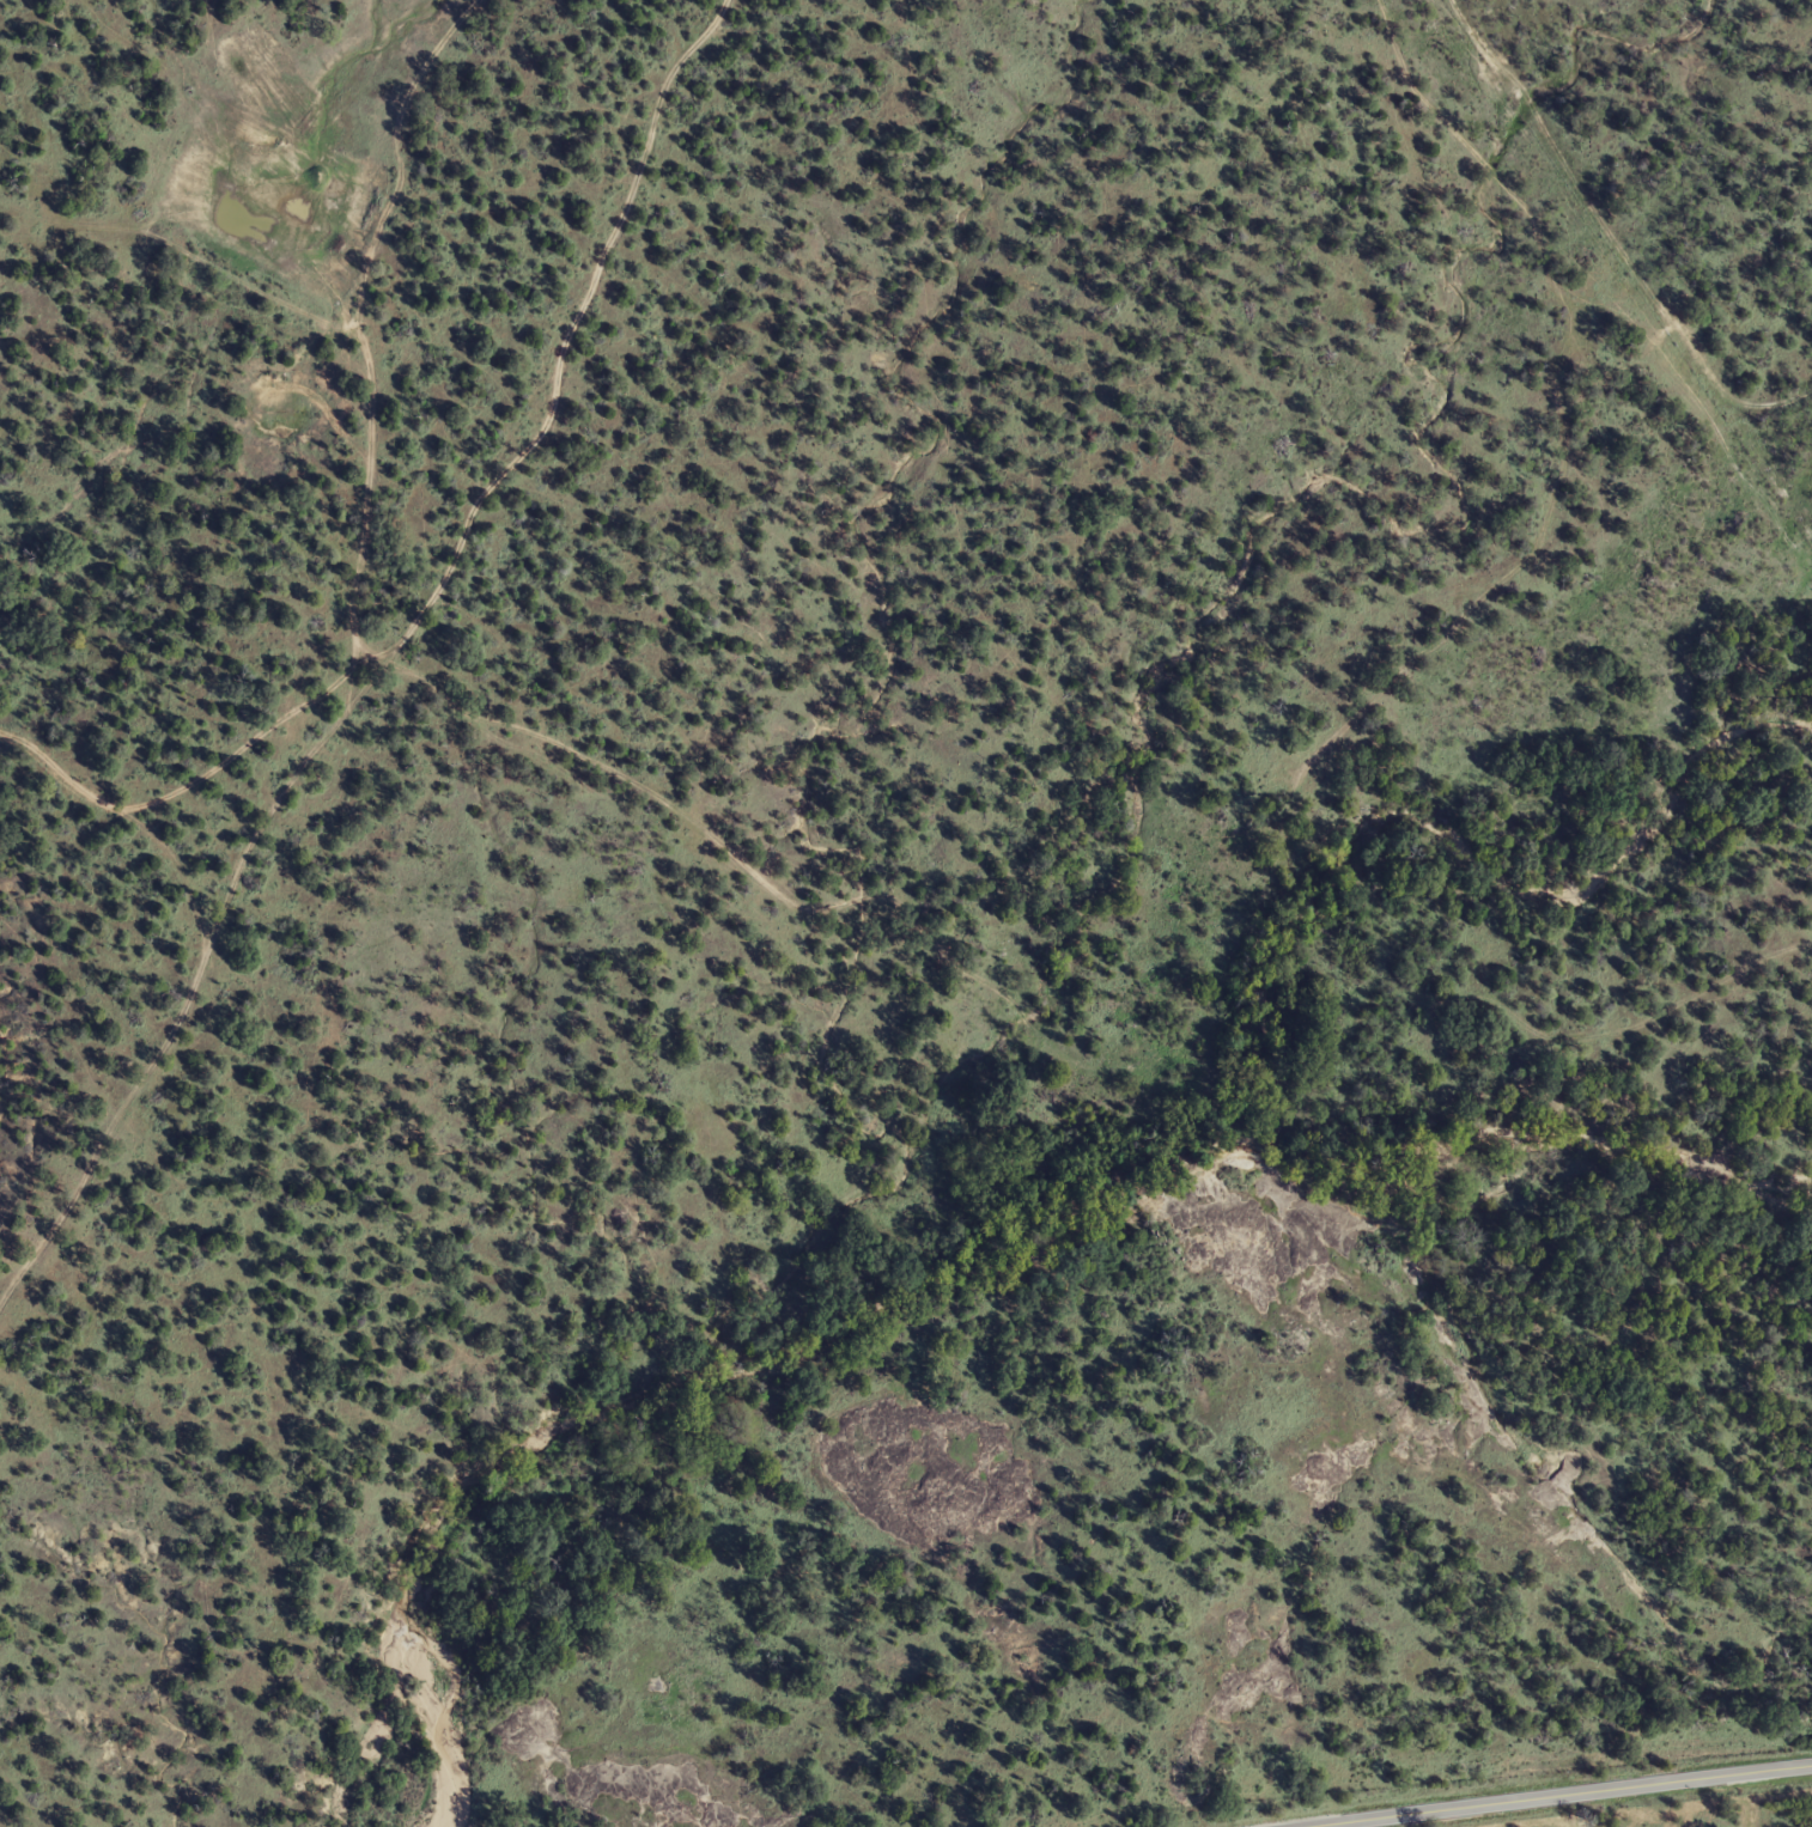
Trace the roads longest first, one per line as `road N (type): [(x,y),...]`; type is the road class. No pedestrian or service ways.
road 1 (residential): [(1293,1826),(1811,1769)]

